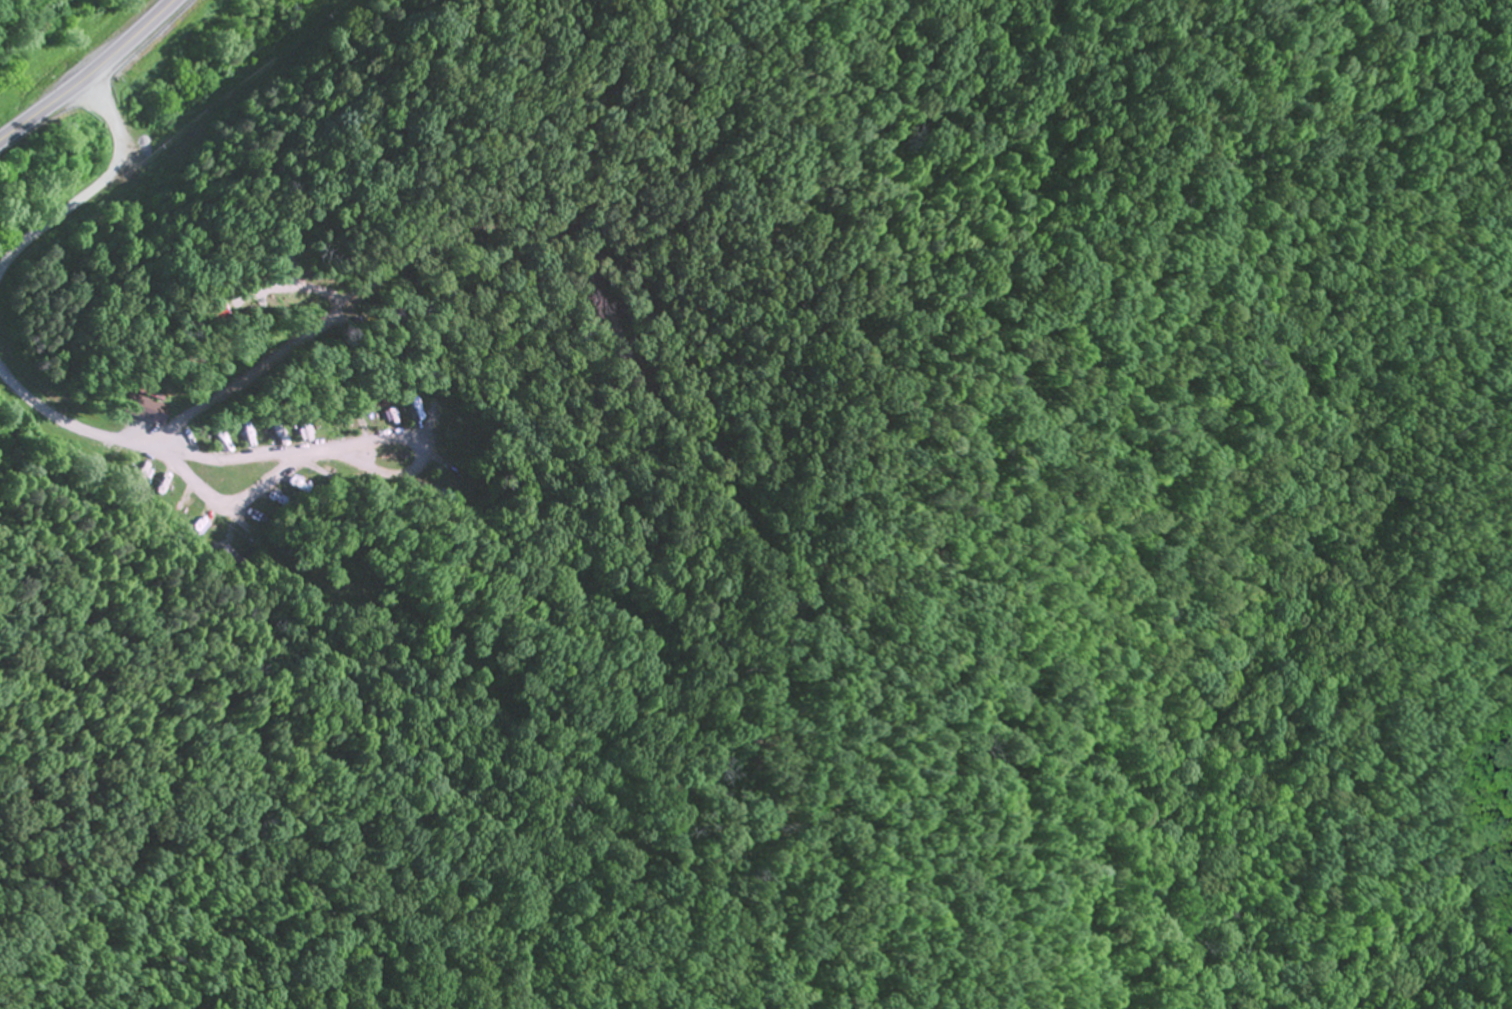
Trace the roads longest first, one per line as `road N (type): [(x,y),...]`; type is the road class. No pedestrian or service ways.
road 1 (trunk): [(0,140),(174,0)]

